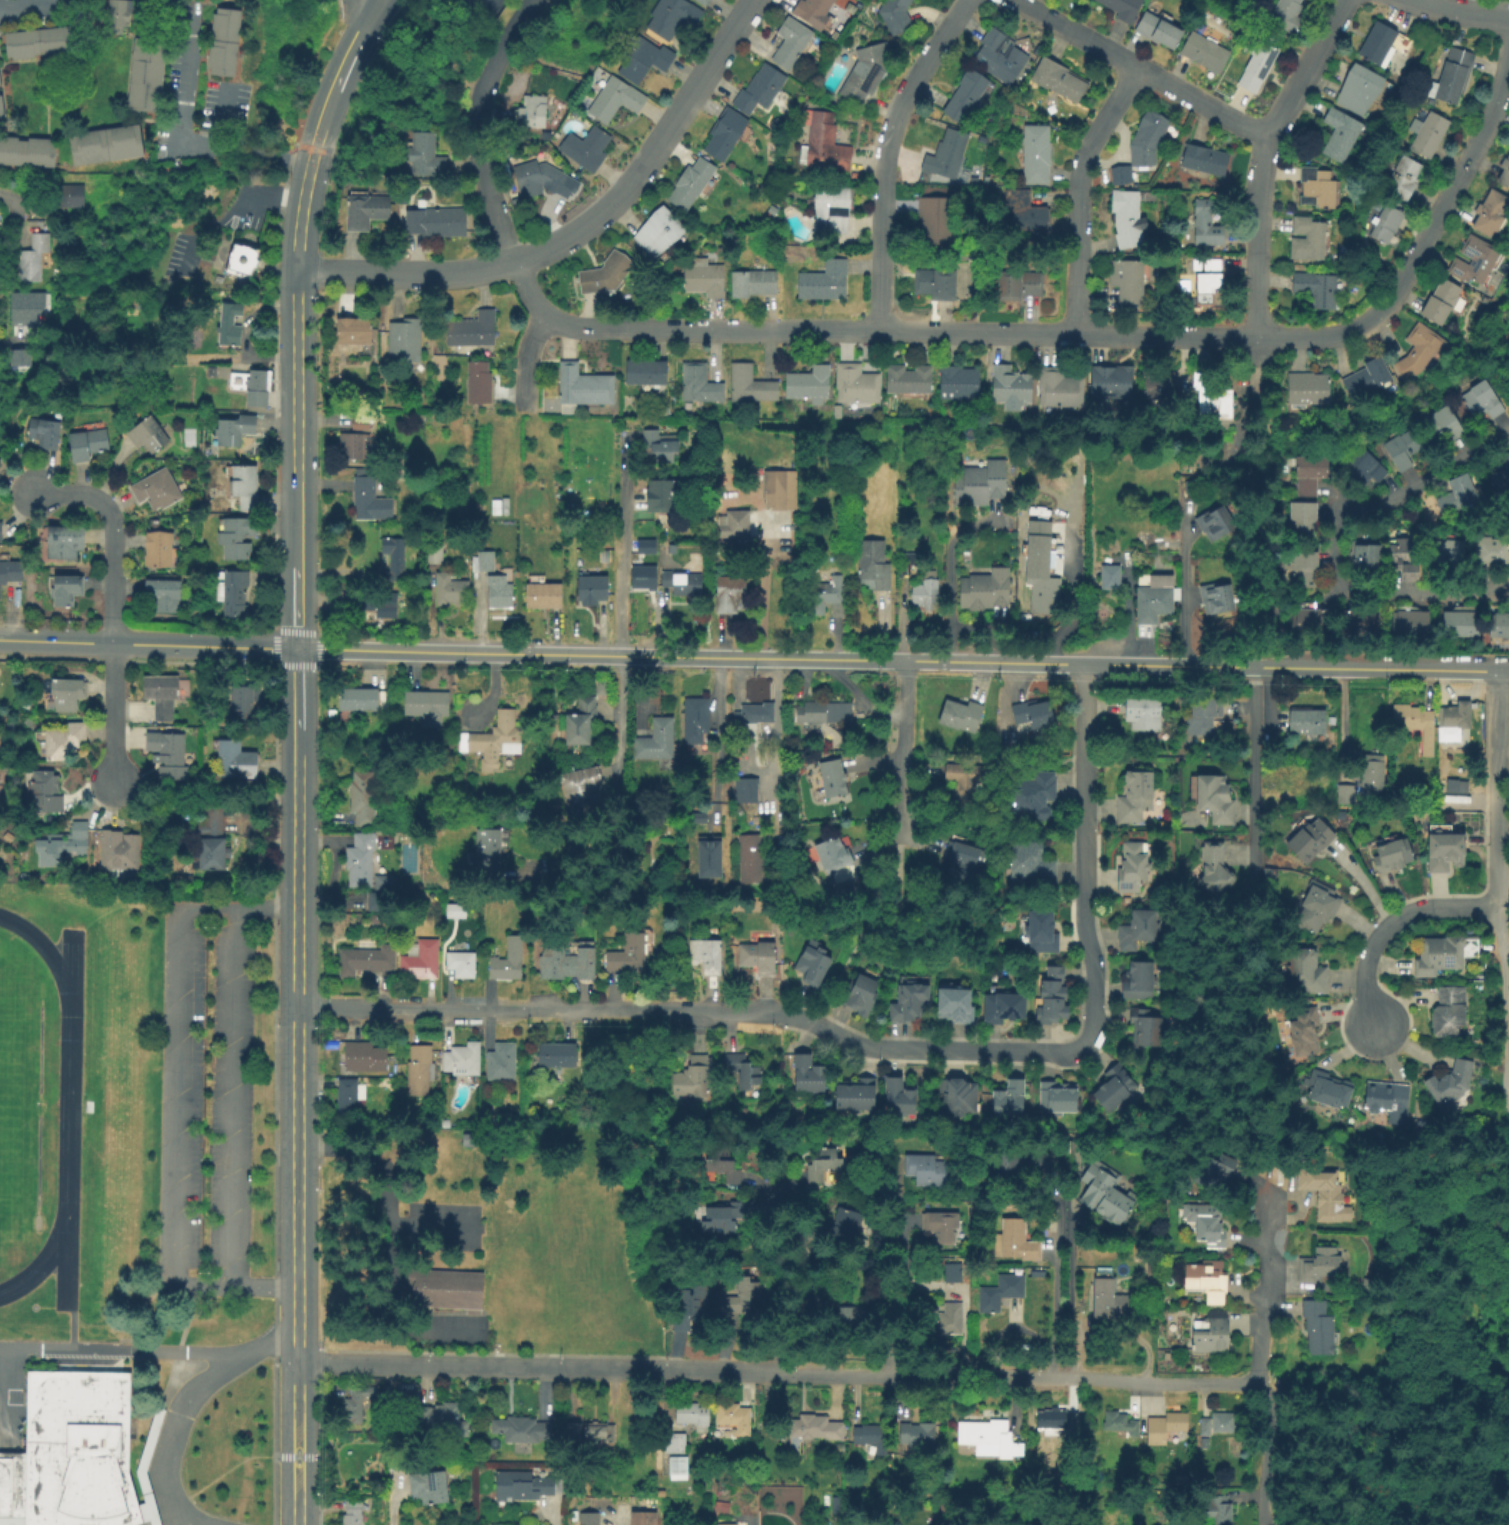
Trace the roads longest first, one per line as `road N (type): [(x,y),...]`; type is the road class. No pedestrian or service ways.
road 1 (residential): [(1508,672),(298,650)]
road 2 (residential): [(1317,338),(586,329),(542,320)]
road 3 (tertiary): [(298,650),(294,1341)]
road 4 (residential): [(1263,1385),(669,1371)]
road 5 (residential): [(753,0),(621,194),(573,235),(498,268),(298,270)]
road 6 (residential): [(773,1013),(294,1006)]
road 7 (residential): [(1345,0),(1261,159),(1258,365)]
road 8 (tertiary): [(298,270),(298,650)]
road 9 (residential): [(669,1371),(294,1363)]
road 10 (residential): [(1508,63),(1495,113),(1389,302),(1364,326),(1317,338)]
road 11 (residential): [(965,0),(892,126),(881,331)]
road 12 (residential): [(115,783),(112,530),(91,500),(33,494)]
road 13 (residential): [(535,1),(488,73),(476,124),(486,180),(542,320)]
road 14 (residential): [(1268,1192),(1268,1286),(1260,1311),(1268,1417),(1264,1524)]
road 15 (residential): [(1090,1043),(1066,1056),(876,1050),(773,1013)]
road 16 (tertiary): [(298,650),(0,641)]
road 17 (residential): [(1266,140),(1014,0)]
road 18 (residential): [(1143,71),(1082,169),(1077,335)]
road 19 (residential): [(1086,796),(1090,1043)]
road 20 (residential): [(1499,672),(1499,907)]
road 21 (residential): [(1256,668),(1256,882)]
road 22 (residential): [(907,661),(905,841)]
road 23 (tertiary): [(294,1363),(295,1524)]
road 24 (tertiary): [(383,0),(321,132)]
road 25 (residential): [(1499,907),(1414,911),(1373,947)]
road 26 (residential): [(778,659),(778,797)]
road 27 (residential): [(1499,907),(1508,1042)]
road 28 (residential): [(1087,664),(1086,796)]

